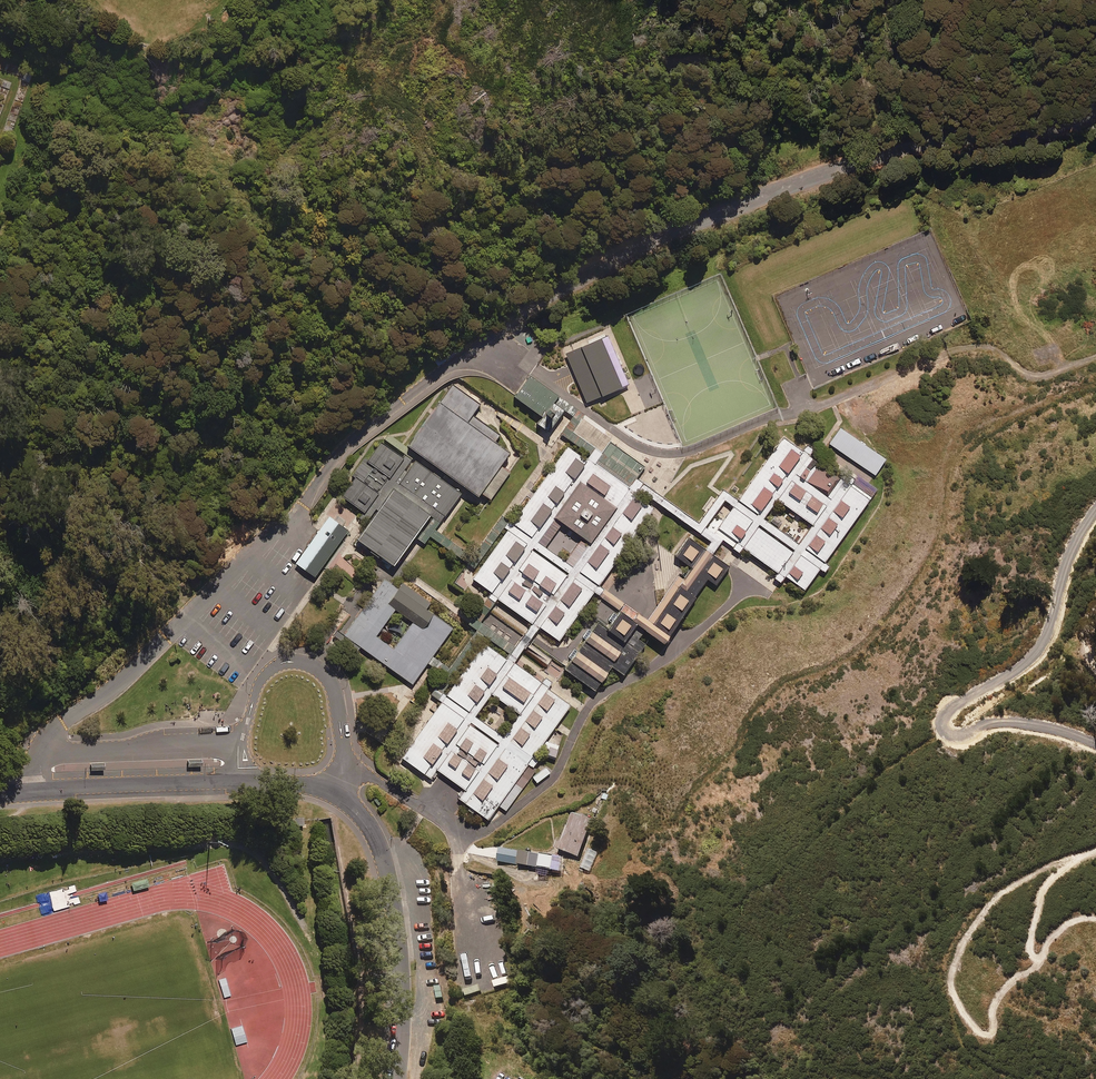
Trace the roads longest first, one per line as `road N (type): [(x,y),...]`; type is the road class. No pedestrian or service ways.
road 1 (tertiary): [(0,795),(271,782),(312,785),(348,802),(372,832),(392,898),(402,978),(397,1078)]
road 2 (track): [(1095,357),(1028,377),(997,347),(951,349),(685,454),(635,444),(518,362)]
road 3 (track): [(1095,512),(1033,653),(943,719),(955,736),(1011,723),(1095,744)]

